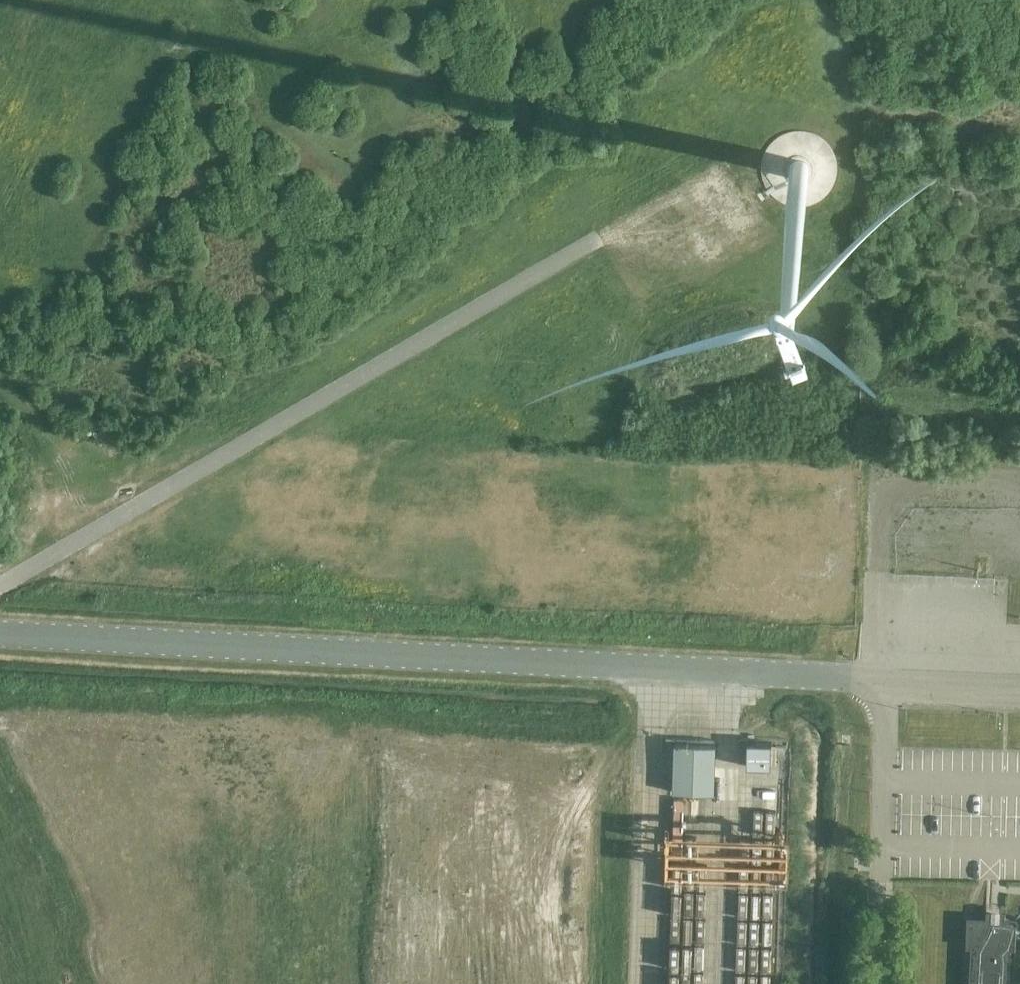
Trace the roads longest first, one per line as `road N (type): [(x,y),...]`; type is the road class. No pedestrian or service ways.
road 1 (unclassified): [(0,635),(1019,690)]

